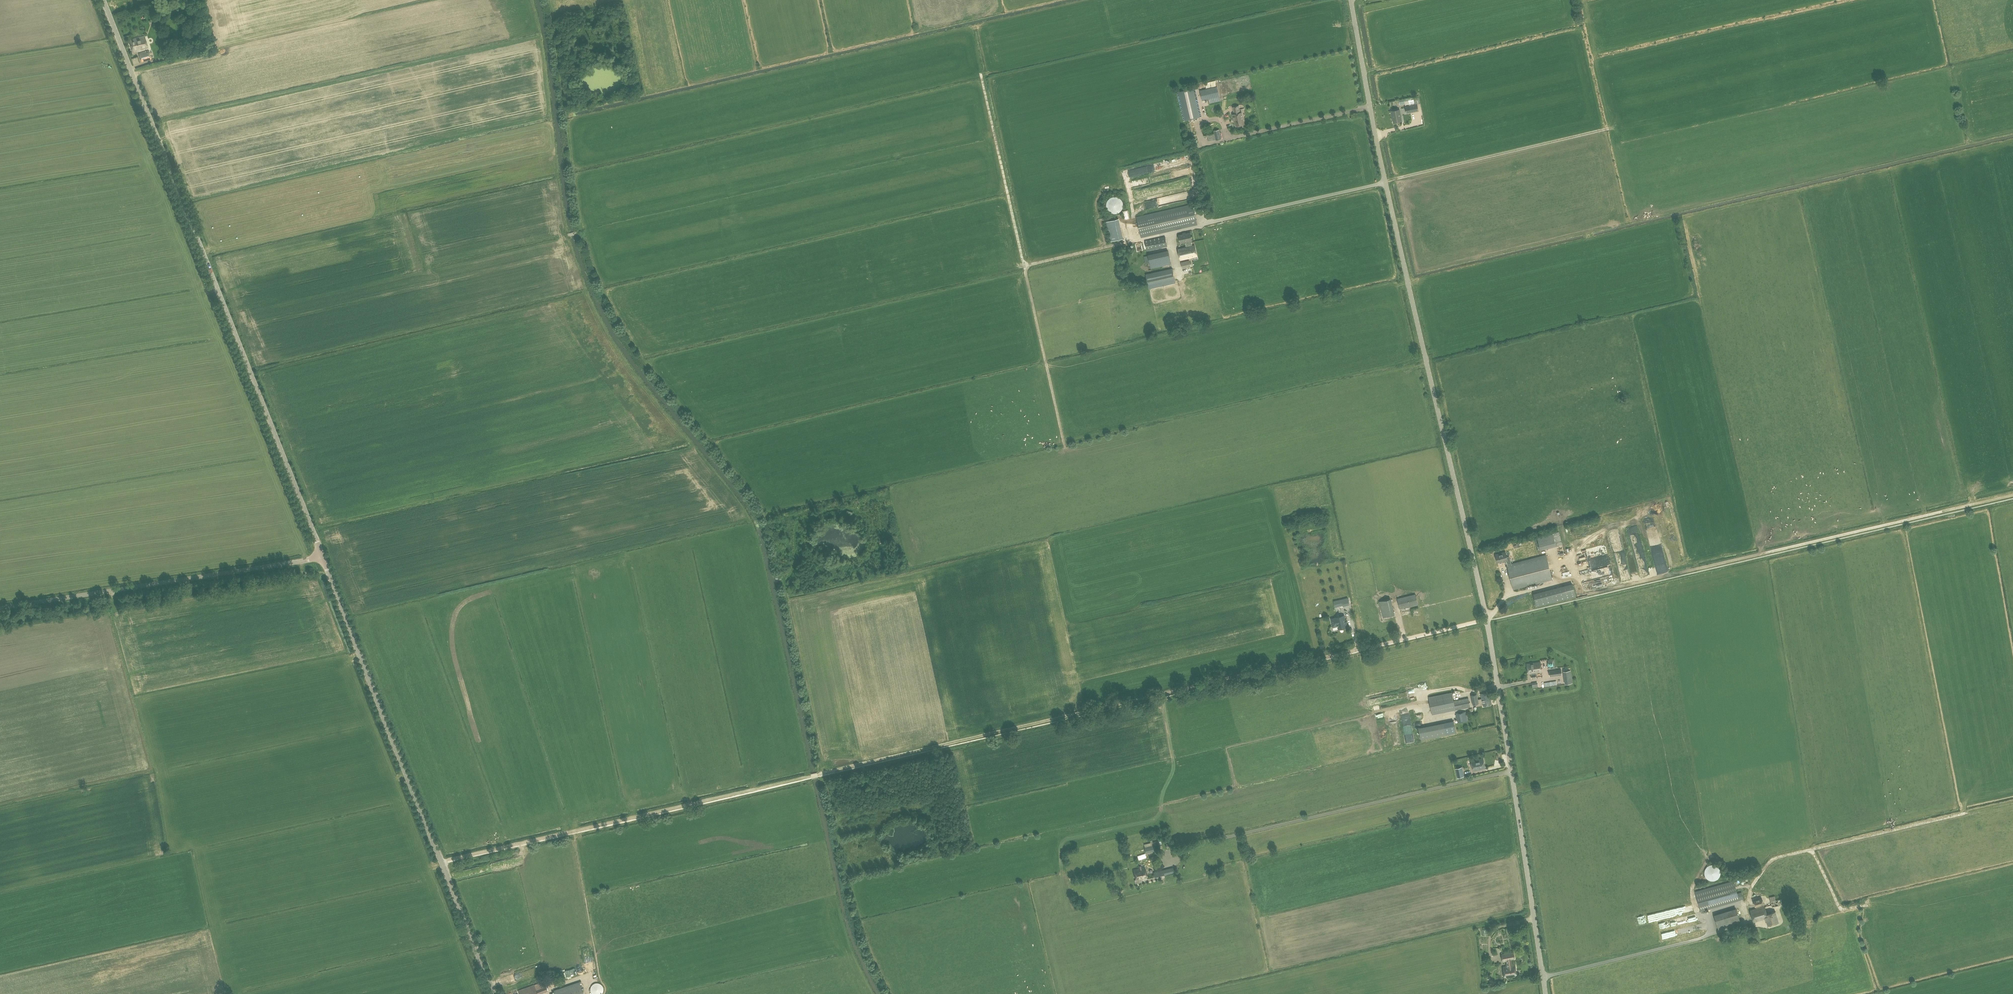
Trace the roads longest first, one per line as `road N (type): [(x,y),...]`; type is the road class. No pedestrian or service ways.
road 1 (unclassified): [(1547,993),(1487,619),(1351,0)]
road 2 (track): [(821,773),(1487,619)]
road 3 (tertiary): [(323,558),(104,0)]
road 4 (track): [(1572,562),(1579,596),(2012,495)]
road 5 (tertiary): [(493,993),(323,558)]
road 6 (track): [(441,861),(821,773)]
road 7 (unclassified): [(0,608),(323,558)]

